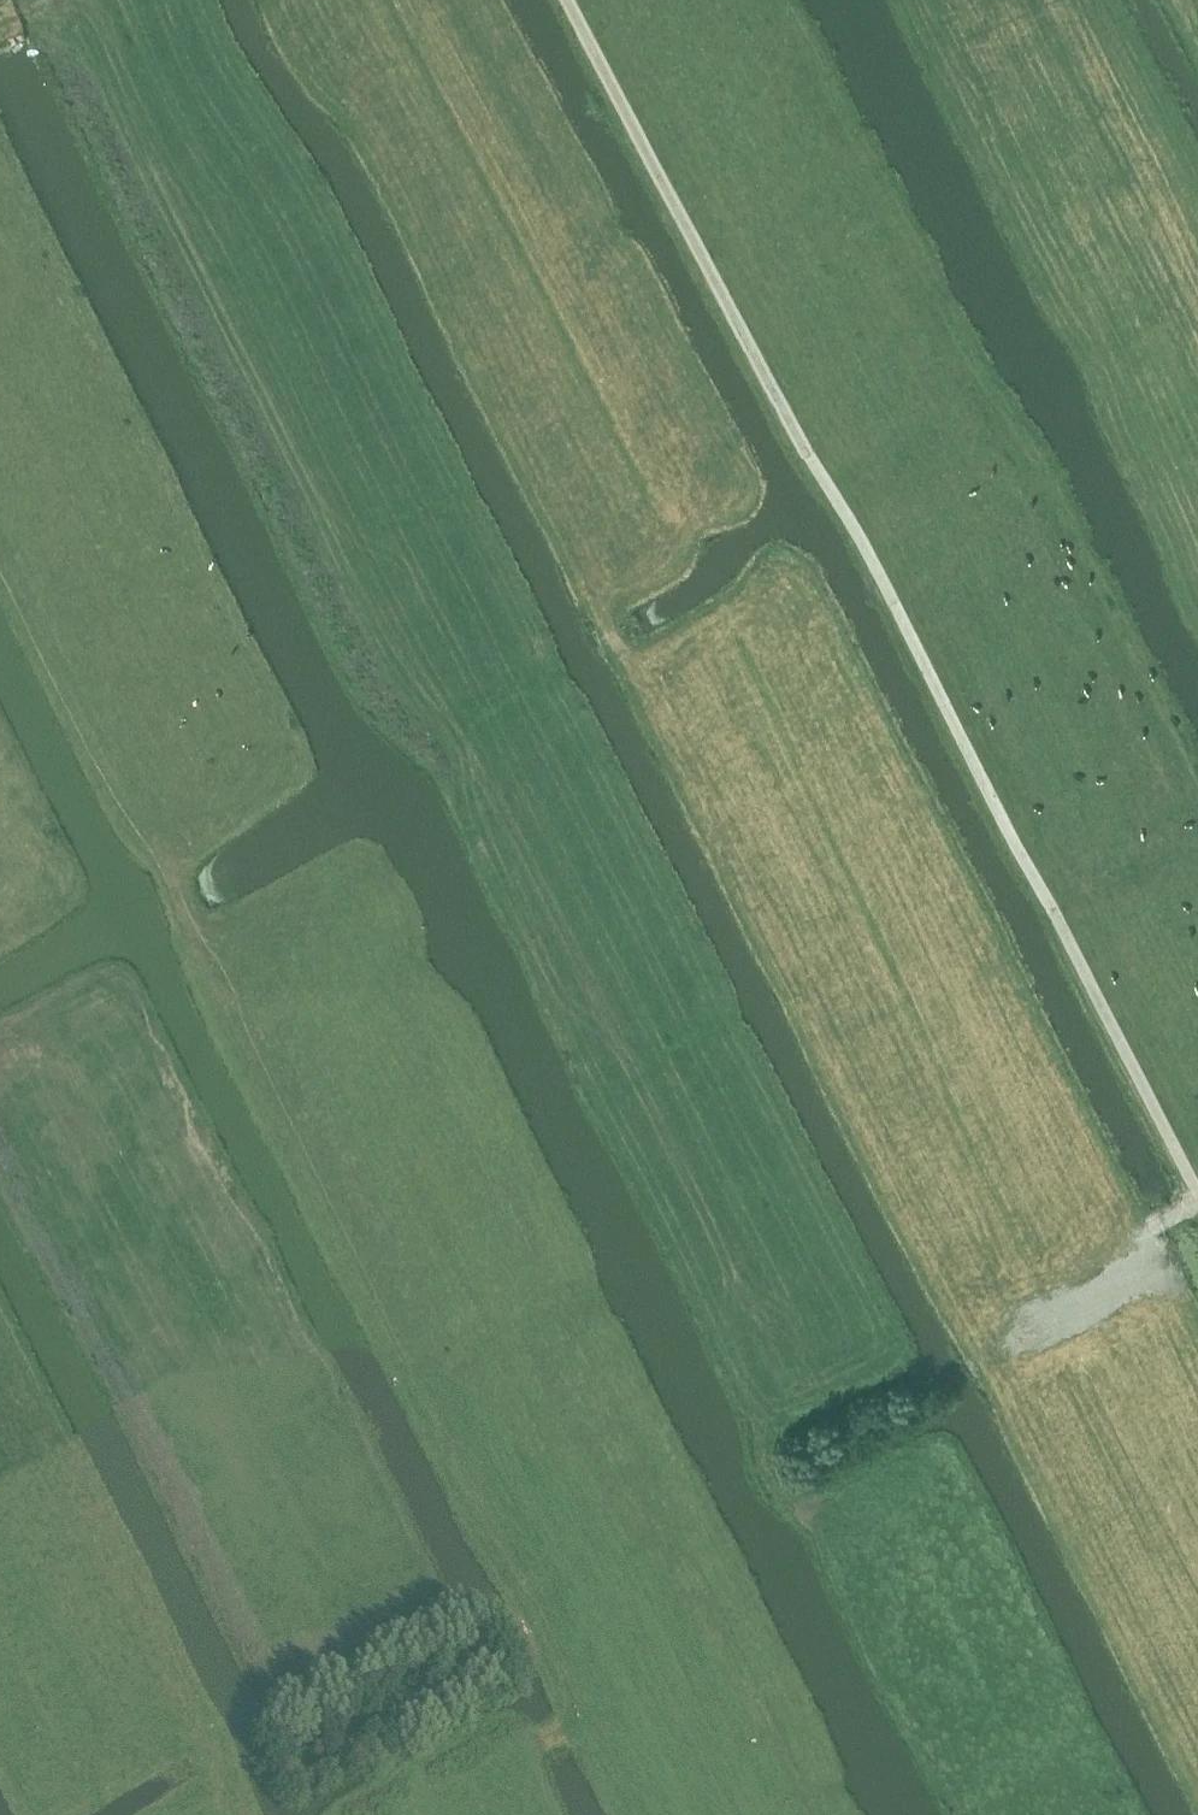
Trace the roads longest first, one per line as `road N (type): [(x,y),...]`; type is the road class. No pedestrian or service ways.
road 1 (track): [(574,0),(1197,1187)]

